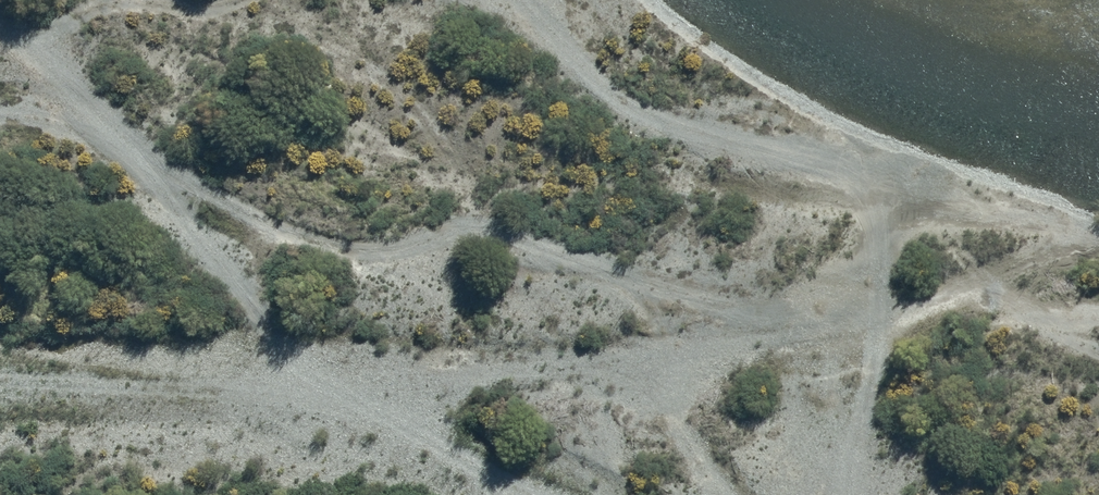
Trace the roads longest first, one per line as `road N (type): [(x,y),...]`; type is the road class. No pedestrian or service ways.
road 1 (track): [(0,389),(352,402),(490,371),(878,329),(991,294),(1098,345)]
road 2 (track): [(849,494),(878,329),(875,247),(854,174),(623,108),(518,0)]
road 3 (track): [(523,494),(352,402),(234,285),(142,167),(0,23)]

